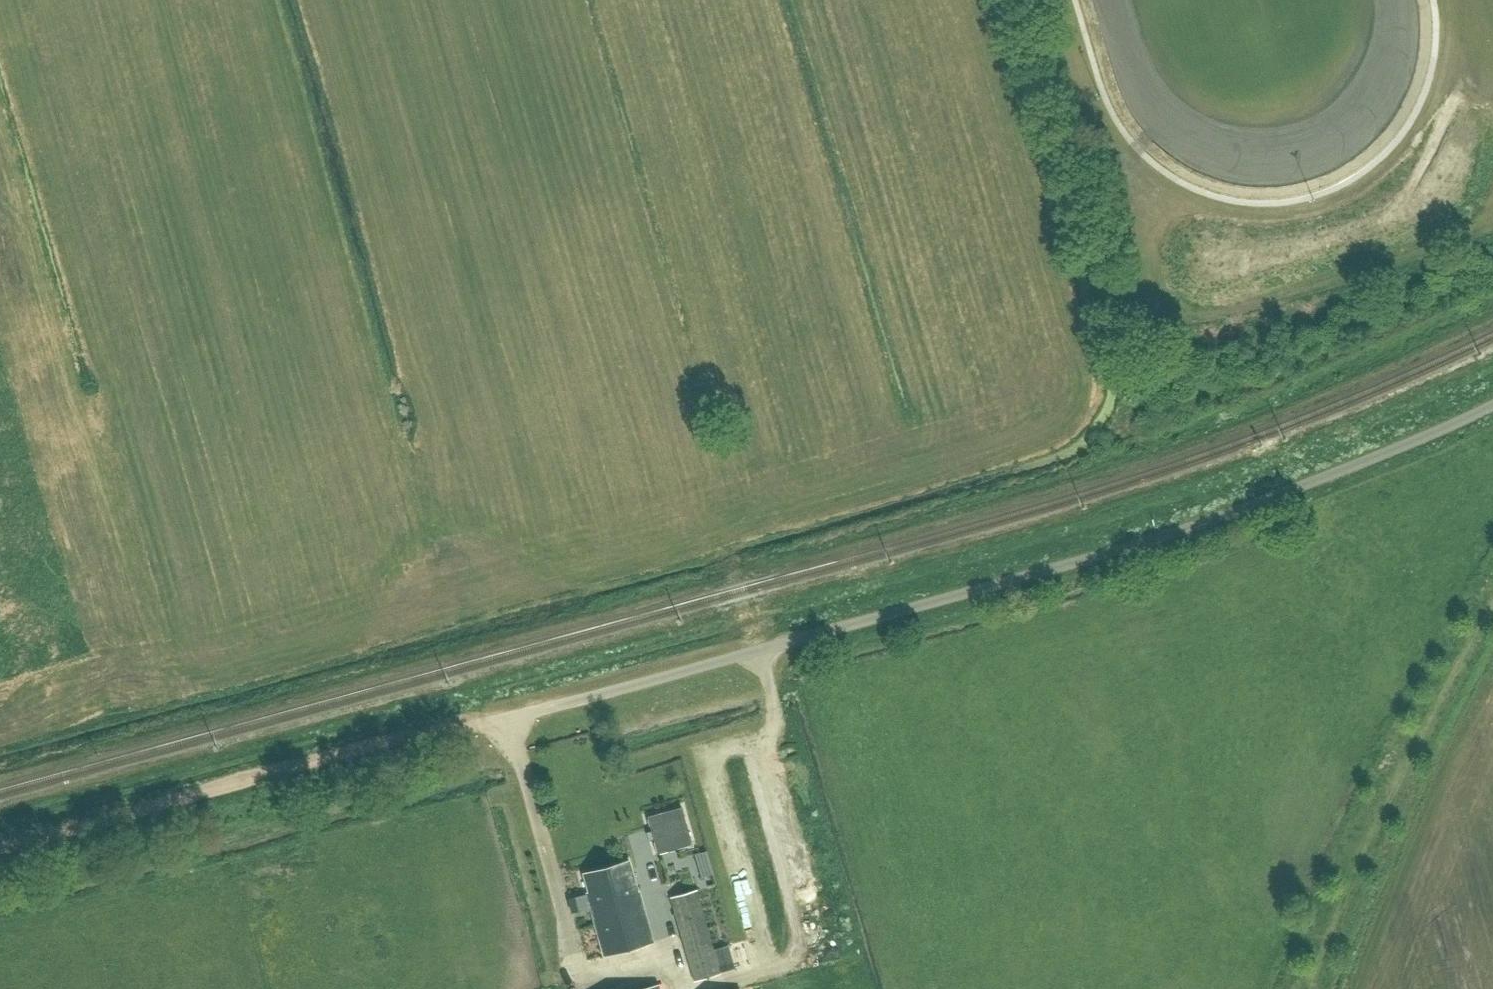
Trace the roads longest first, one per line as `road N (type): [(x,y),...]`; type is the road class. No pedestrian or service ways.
road 1 (unclassified): [(473,724),(1158,536),(1368,461),(1492,405)]
road 2 (track): [(473,724),(0,850)]

